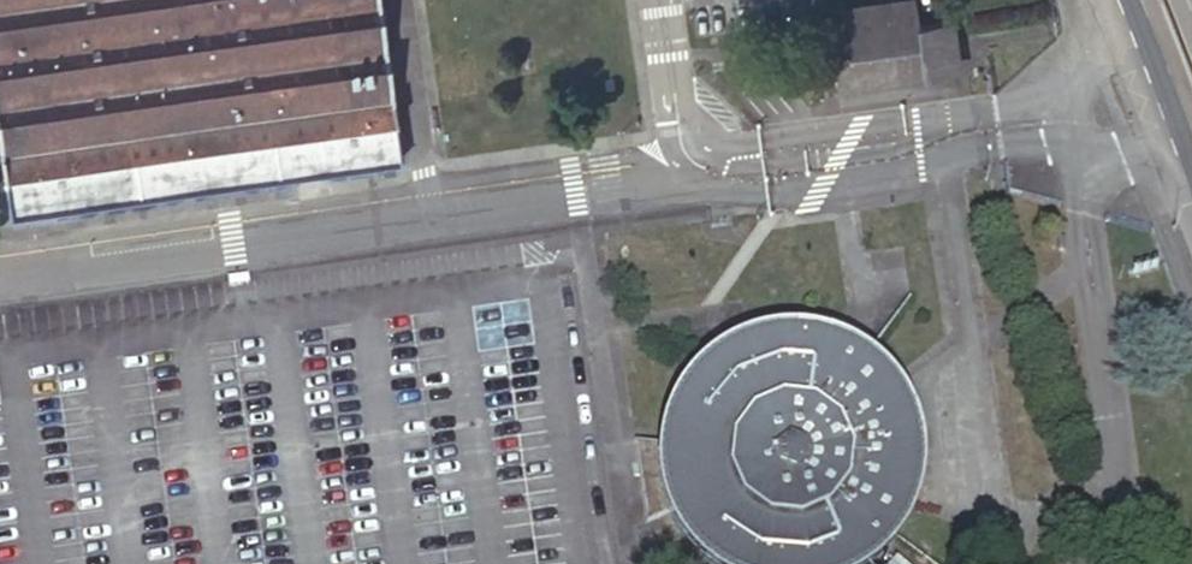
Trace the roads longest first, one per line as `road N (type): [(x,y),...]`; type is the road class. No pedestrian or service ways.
road 1 (primary): [(1140,0),(1191,139)]

